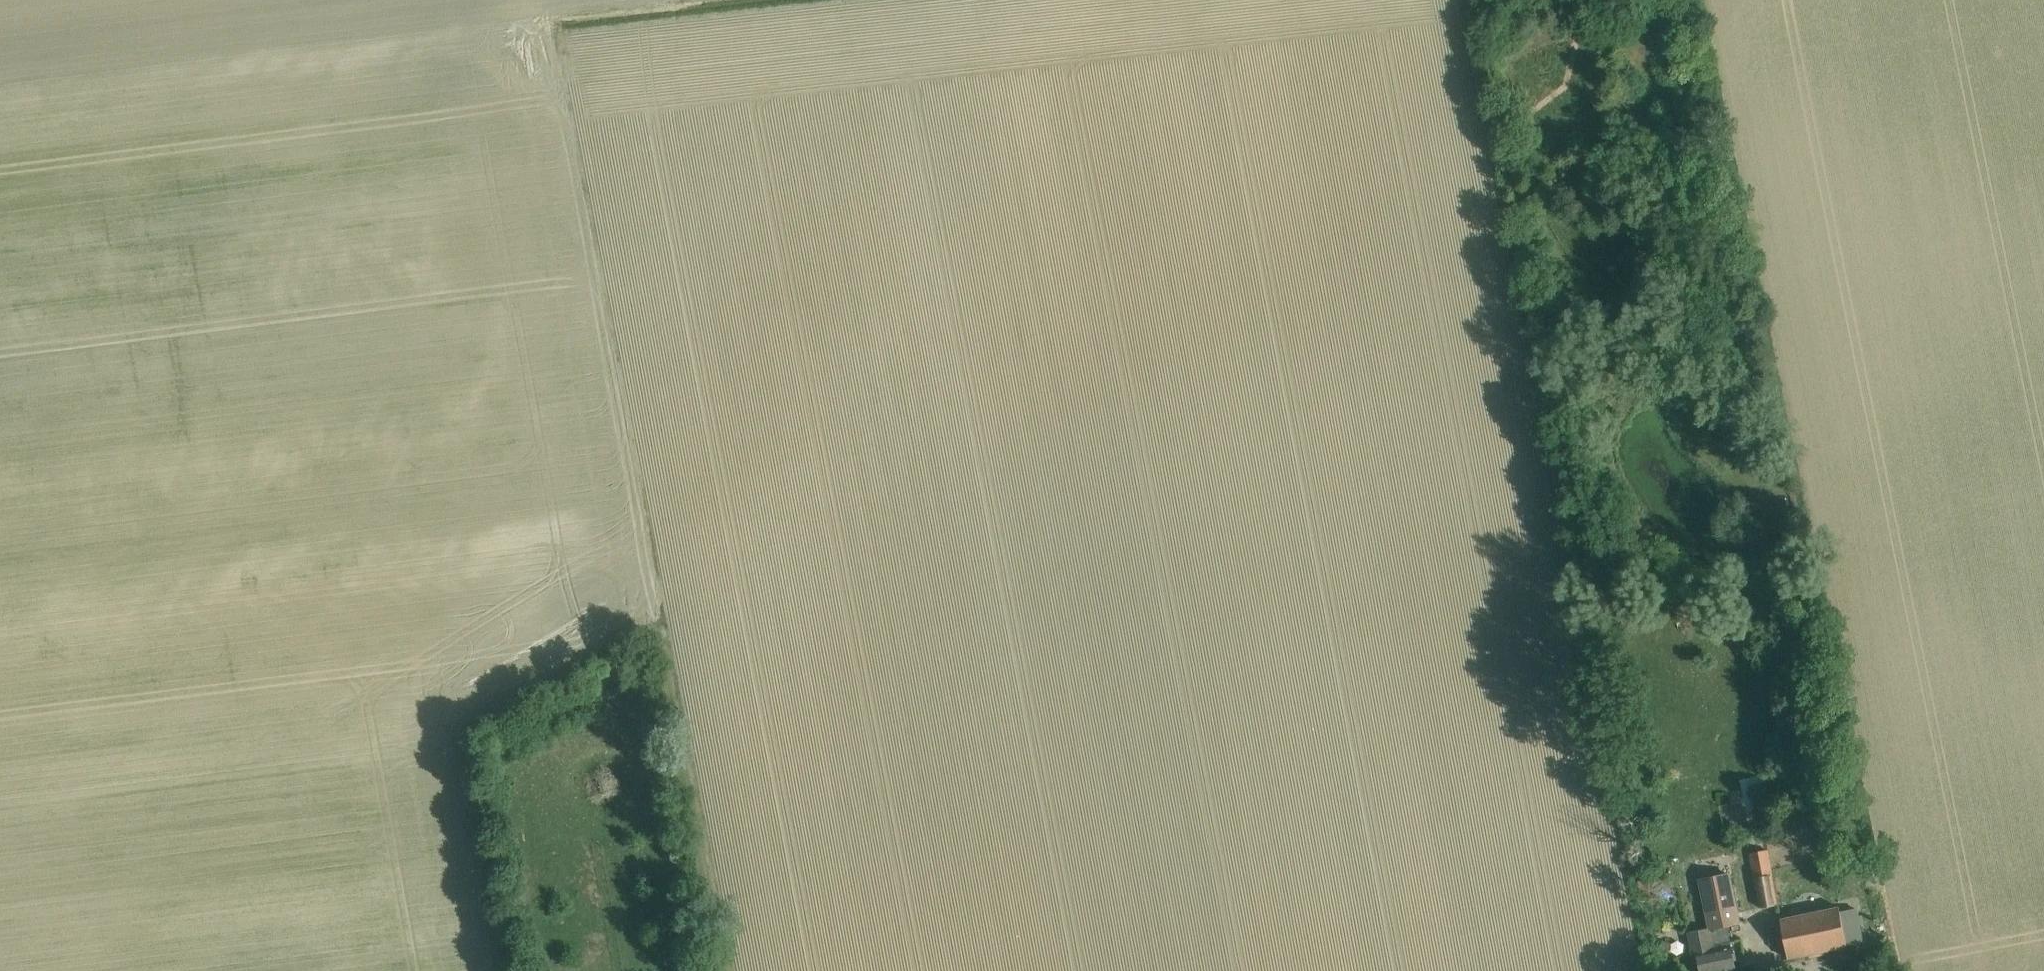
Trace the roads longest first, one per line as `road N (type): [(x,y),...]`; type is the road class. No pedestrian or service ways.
road 1 (track): [(733,970),(667,630)]

